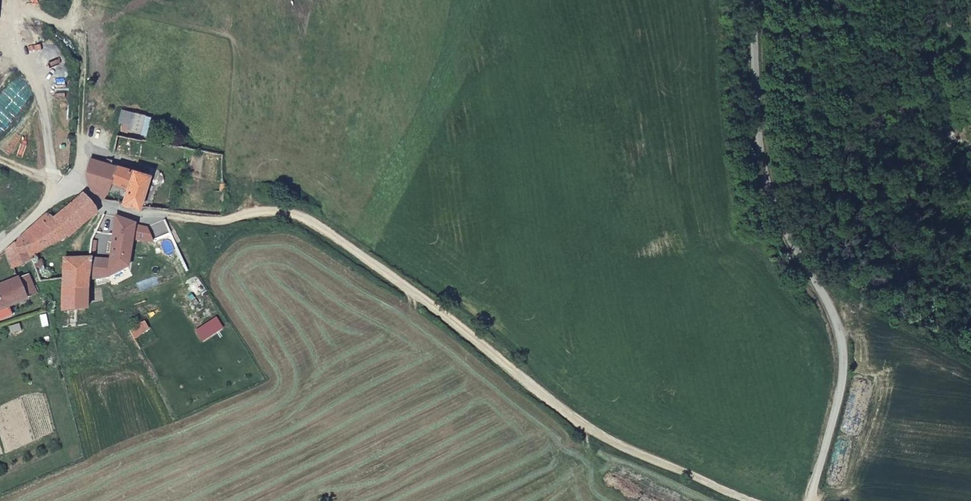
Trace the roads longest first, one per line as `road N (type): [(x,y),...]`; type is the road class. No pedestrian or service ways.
road 1 (unclassified): [(751,500),(580,423),(450,317),(304,221),(279,214),(222,222),(139,217),(110,209),(72,182),(0,252)]
road 2 (unclassified): [(810,500),(842,349),(837,323),(765,183),(751,0)]

